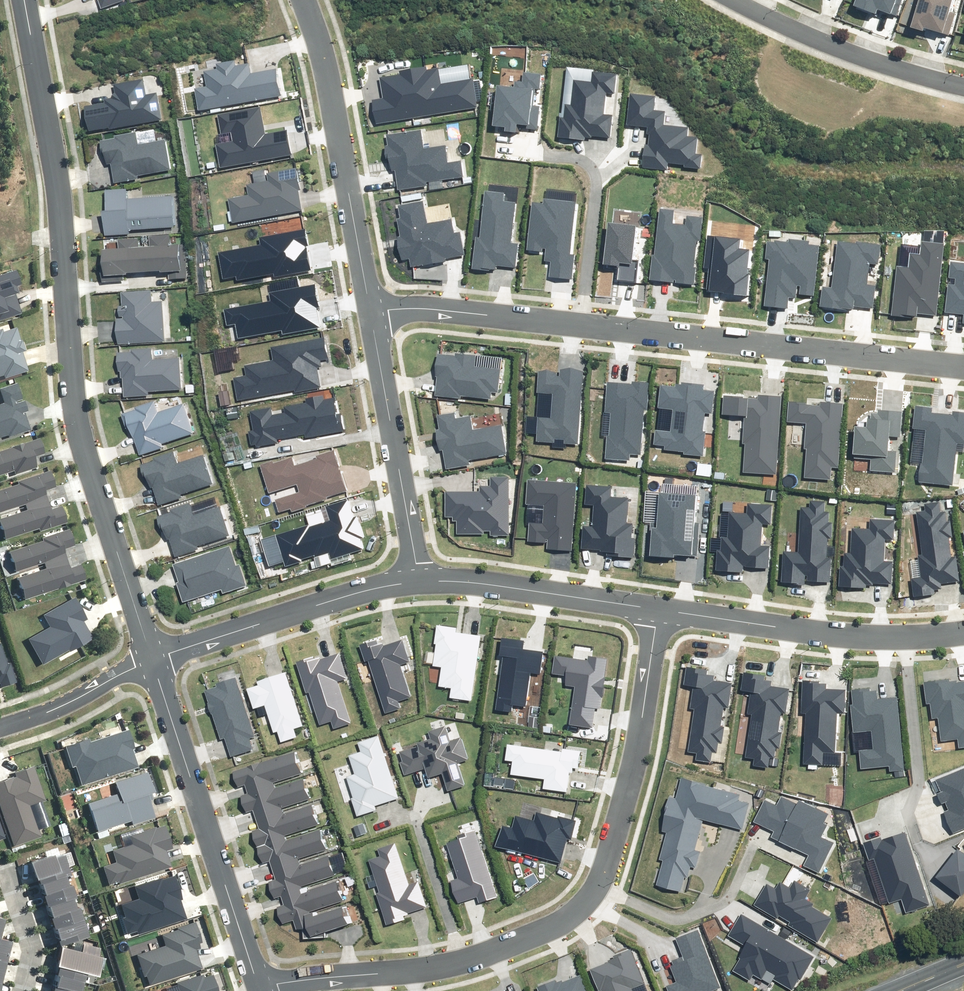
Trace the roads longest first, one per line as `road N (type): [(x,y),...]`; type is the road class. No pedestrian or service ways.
road 1 (residential): [(29,0),(78,437),(152,655)]
road 2 (residential): [(259,987),(453,958),(562,911),(591,876),(607,823),(646,604)]
road 3 (residential): [(372,307),(475,309),(963,364)]
road 4 (residential): [(152,655),(259,987)]
road 5 (residential): [(646,604),(800,630),(880,634),(963,625)]
road 6 (residential): [(372,307),(329,73),(305,0)]
road 7 (residential): [(152,655),(230,624),(419,574)]
road 8 (residential): [(419,574),(372,307)]
road 9 (residential): [(734,0),(829,48),(963,89)]
road 10 (residential): [(419,574),(646,604)]
road 11 (residential): [(0,722),(152,655)]
road 12 (residential): [(17,990),(26,948),(7,869)]

